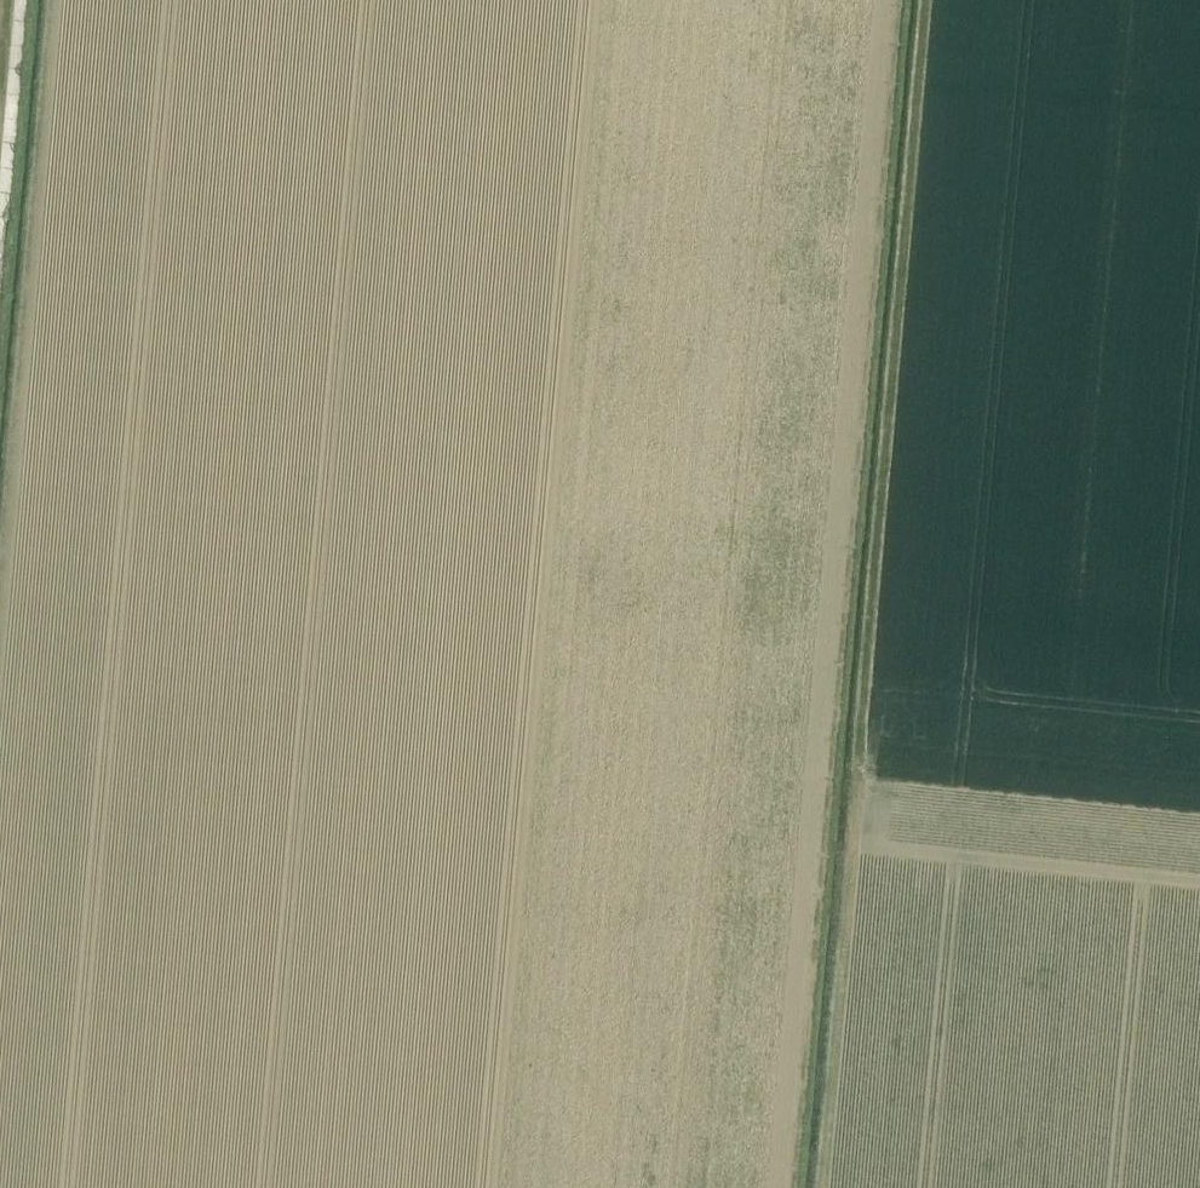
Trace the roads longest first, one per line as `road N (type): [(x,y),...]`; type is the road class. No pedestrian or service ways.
road 1 (track): [(0,243),(21,0)]

